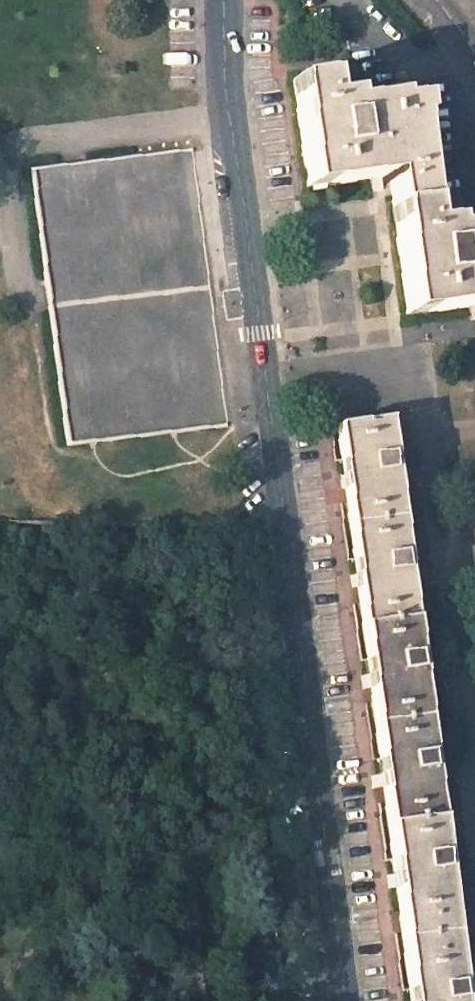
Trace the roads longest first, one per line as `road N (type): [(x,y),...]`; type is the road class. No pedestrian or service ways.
road 1 (unclassified): [(227,0),(342,1000)]

